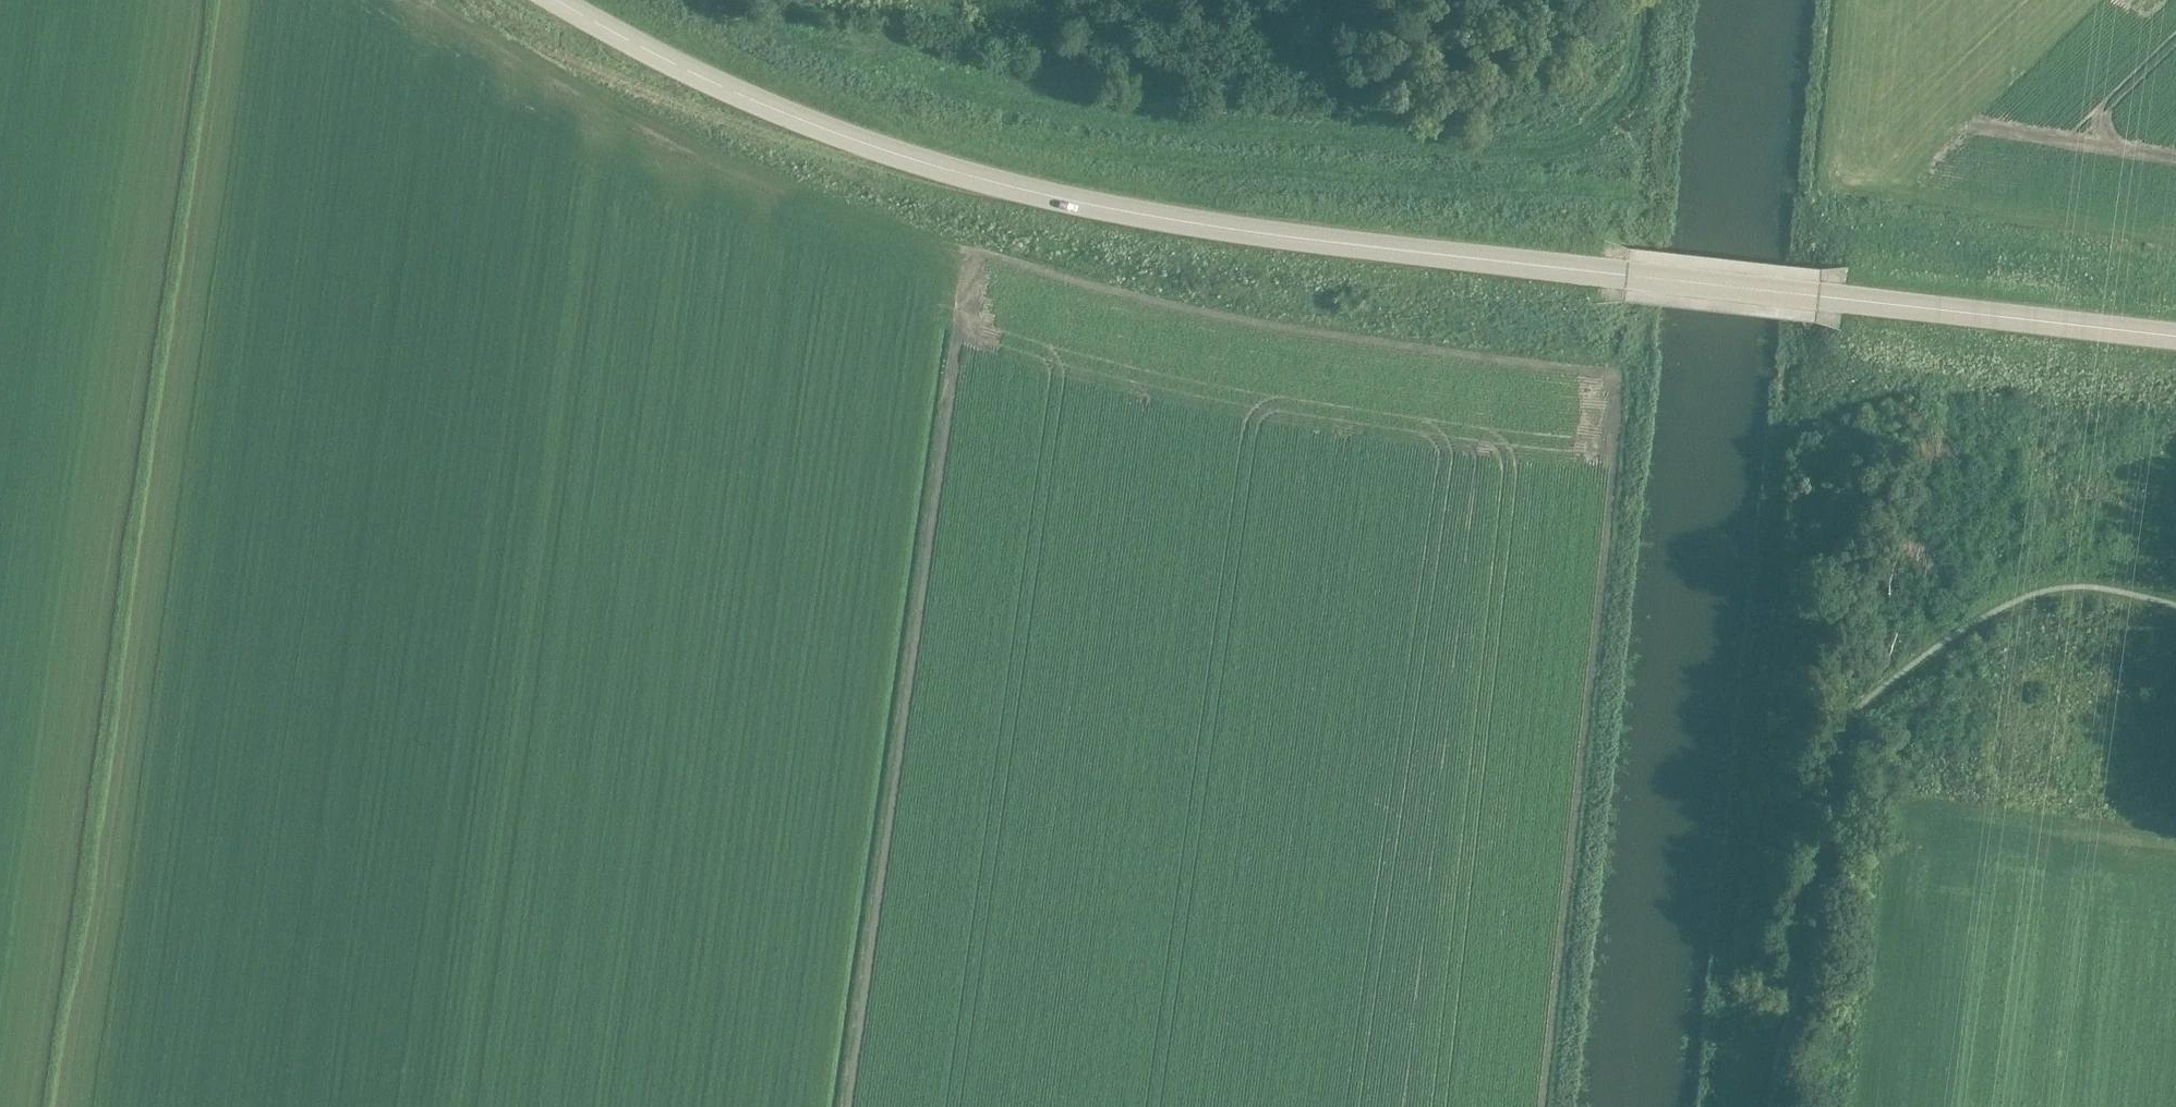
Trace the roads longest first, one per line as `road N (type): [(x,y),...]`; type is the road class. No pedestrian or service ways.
road 1 (unclassified): [(2175,337),(1280,238),(1108,208),(939,168),(800,120),(556,0)]

